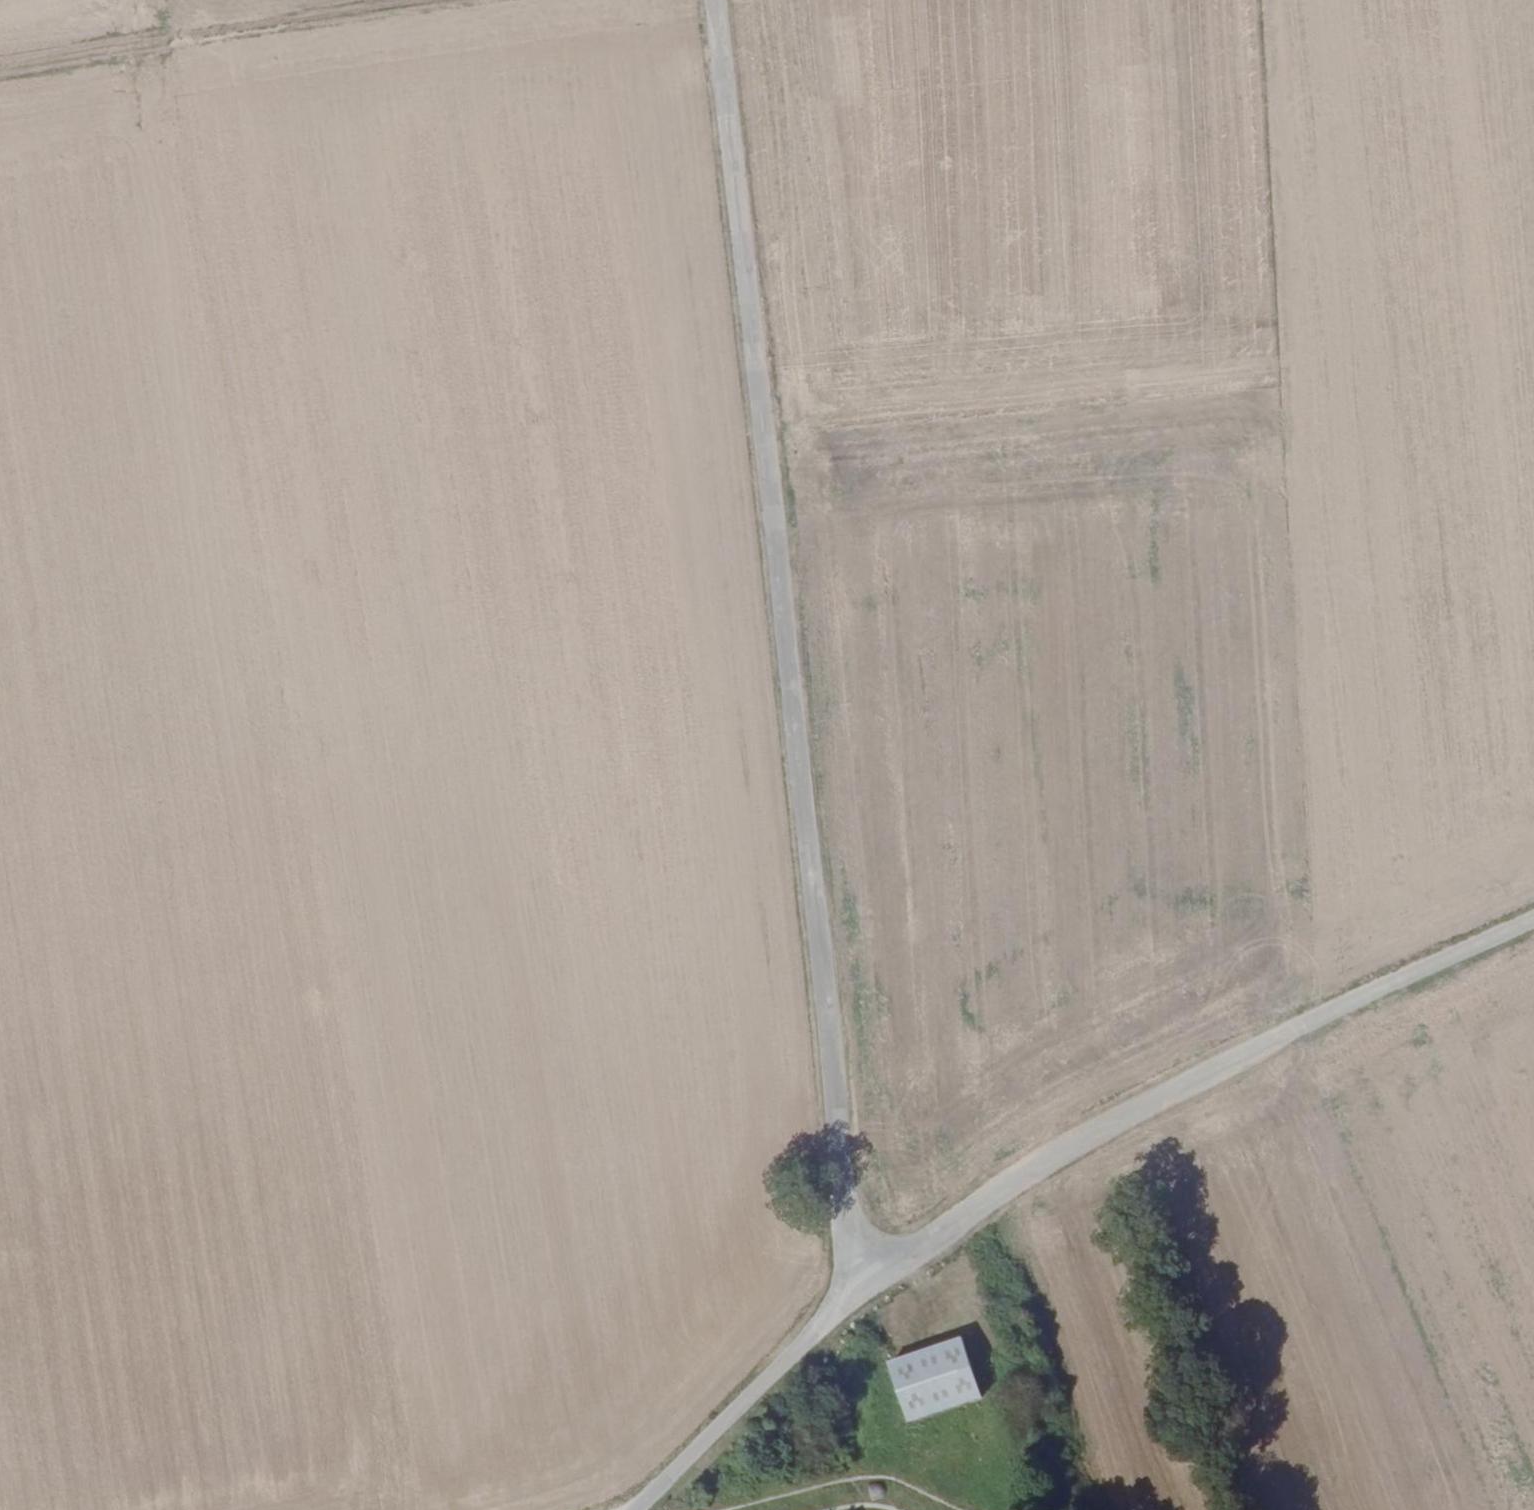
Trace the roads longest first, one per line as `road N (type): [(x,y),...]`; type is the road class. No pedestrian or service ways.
road 1 (unclassified): [(720,0),(862,1296)]
road 2 (unclassified): [(862,1296),(1108,1114),(1533,917)]
road 3 (track): [(0,67),(462,0)]
road 4 (unclassified): [(862,1296),(628,1509)]

